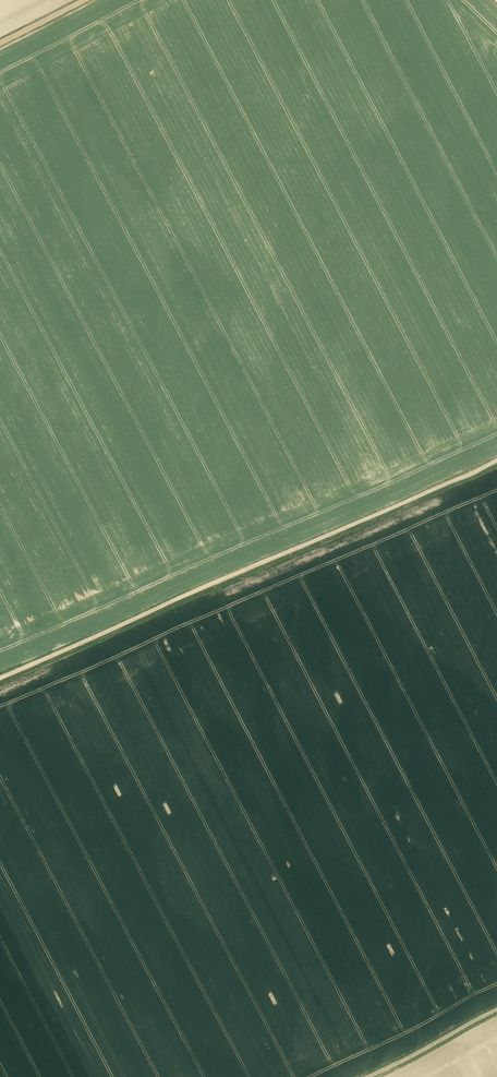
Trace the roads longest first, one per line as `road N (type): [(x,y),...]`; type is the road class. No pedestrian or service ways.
road 1 (track): [(496,458),(0,667)]
road 2 (track): [(350,1076),(496,1007)]

